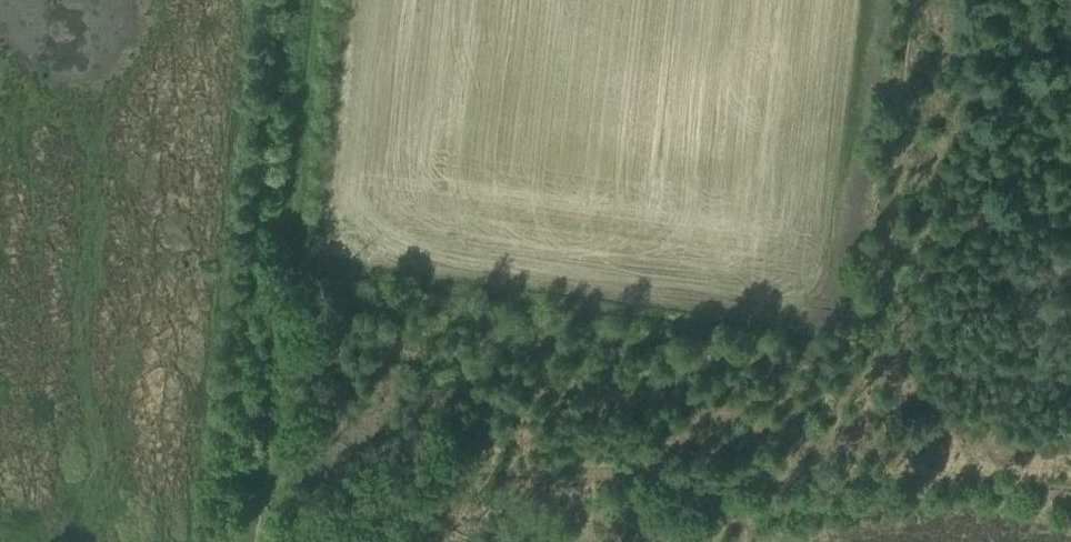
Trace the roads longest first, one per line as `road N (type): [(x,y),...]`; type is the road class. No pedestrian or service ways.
road 1 (track): [(824,473),(269,470)]
road 2 (track): [(269,470),(316,0)]
road 3 (track): [(1070,493),(824,473)]

